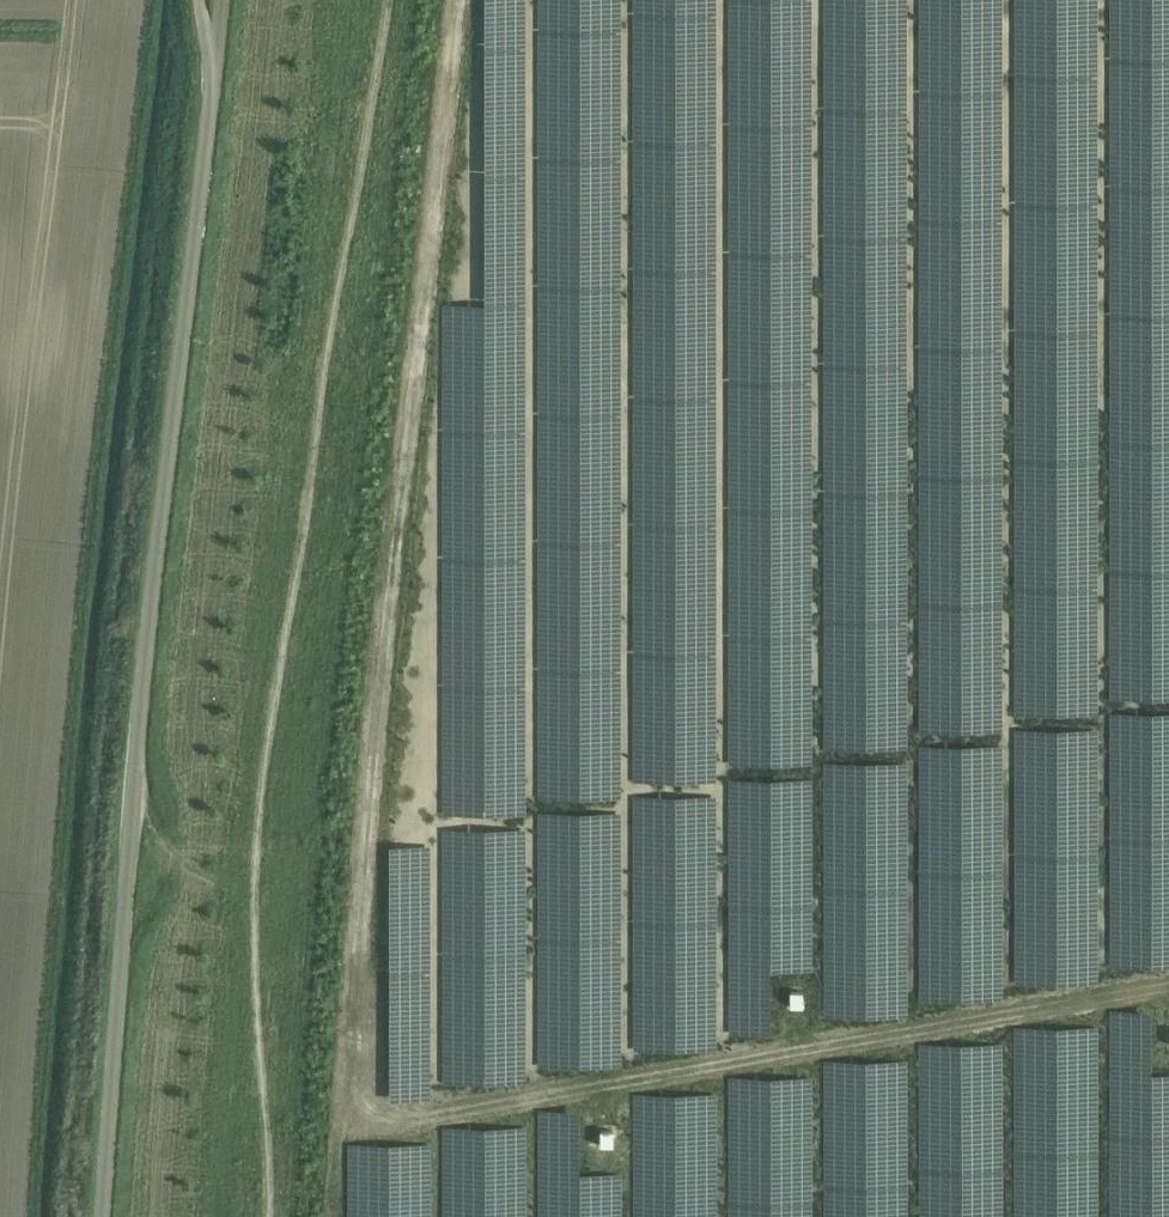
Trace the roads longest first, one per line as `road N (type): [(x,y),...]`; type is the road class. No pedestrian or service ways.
road 1 (unclassified): [(101,1216),(131,761),(209,107)]

